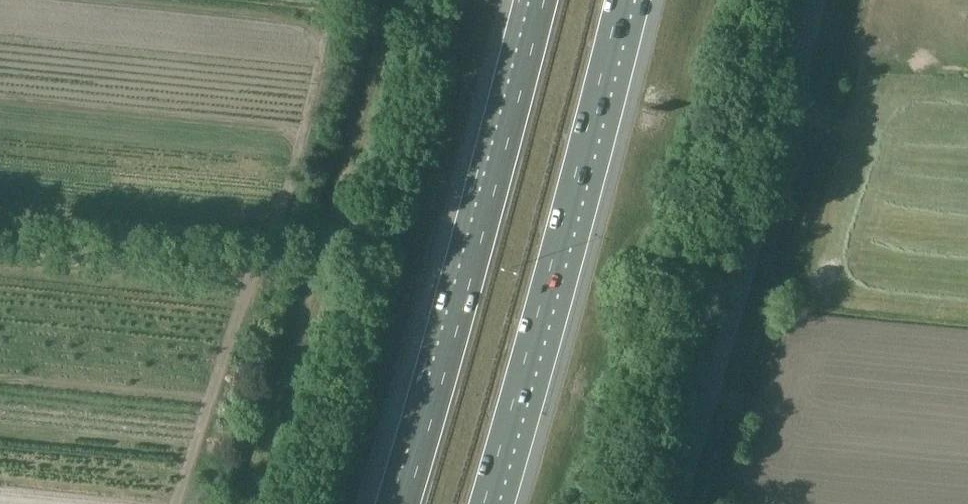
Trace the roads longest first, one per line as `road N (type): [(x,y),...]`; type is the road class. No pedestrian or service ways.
road 1 (motorway): [(544,0),(405,503)]
road 2 (motorway): [(484,503),(620,0)]
road 3 (unclassified): [(681,503),(811,0)]

